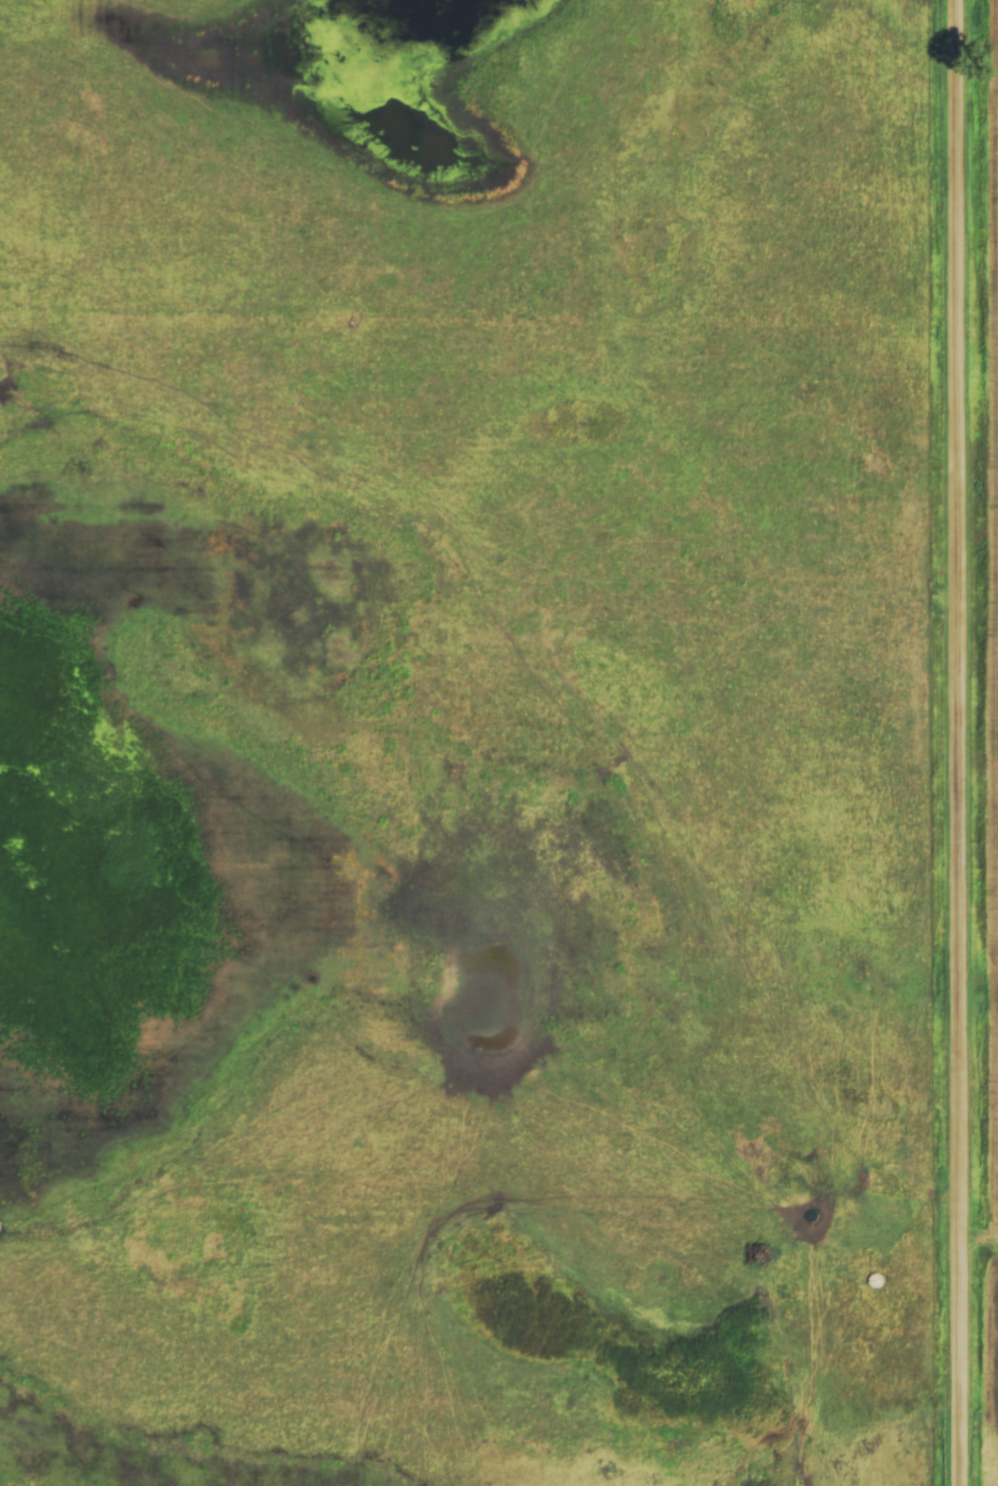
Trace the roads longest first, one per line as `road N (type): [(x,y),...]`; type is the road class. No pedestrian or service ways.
road 1 (residential): [(958,1485),(955,0)]

